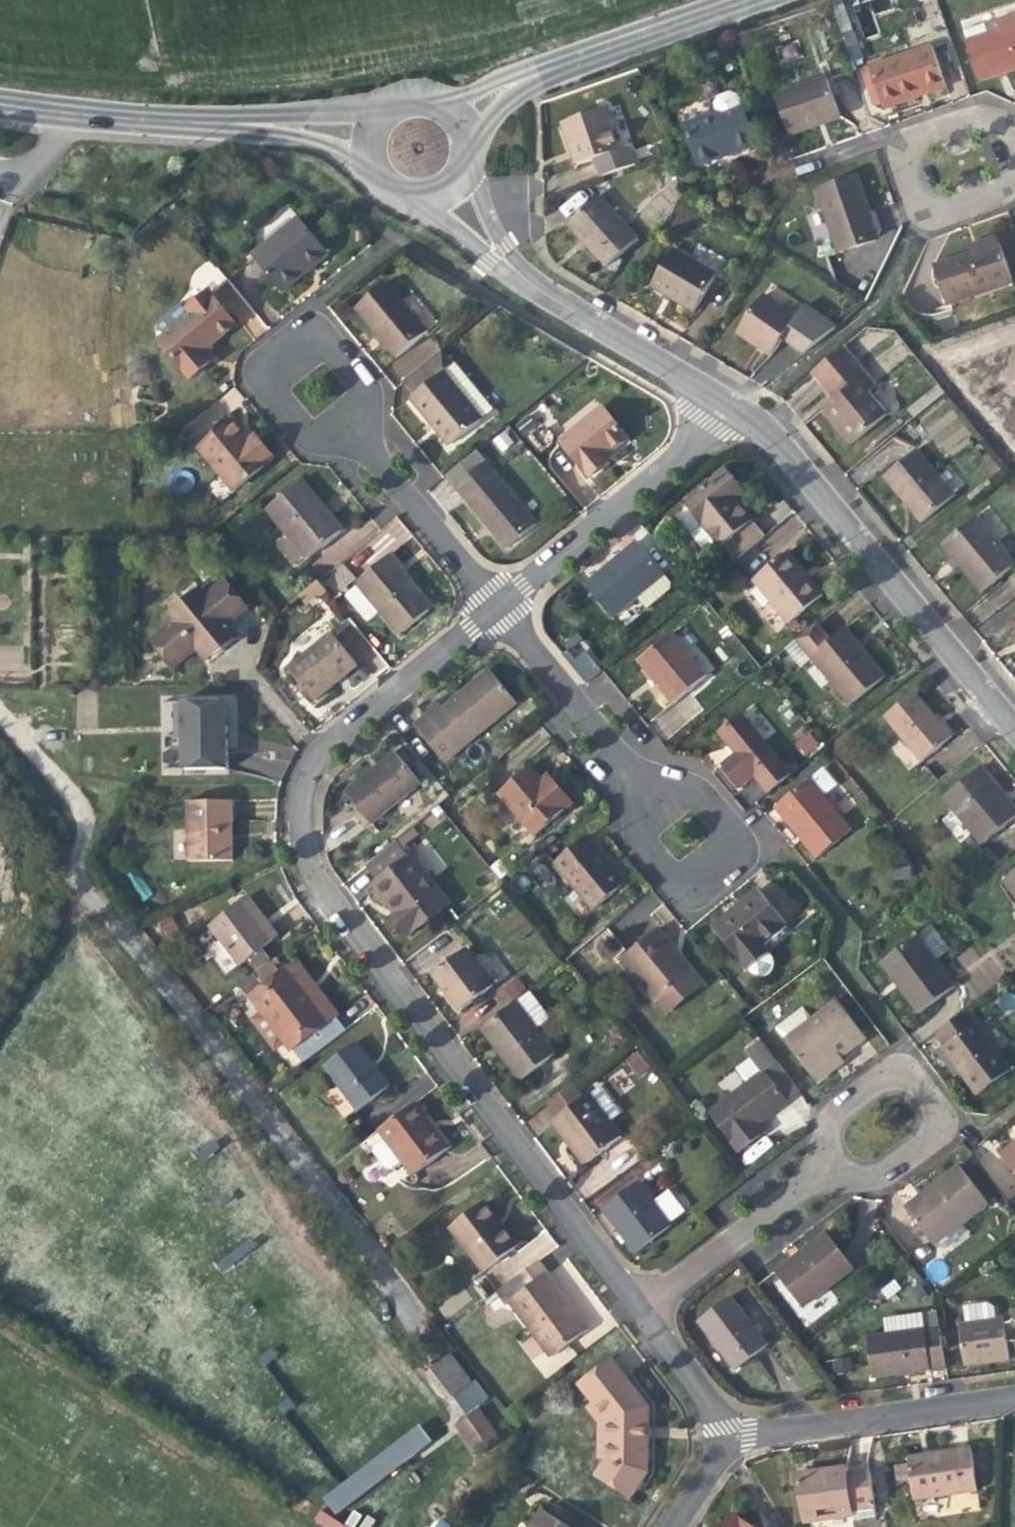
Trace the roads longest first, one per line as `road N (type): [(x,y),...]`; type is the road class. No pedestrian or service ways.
road 1 (residential): [(499,609),(315,754),(303,776),(298,840),(326,902),(627,1307)]
road 2 (residential): [(1014,734),(777,444),(726,402)]
road 3 (residential): [(367,453),(359,381),(322,336),(289,333),(258,356),(259,389),(305,438),(345,446)]
road 4 (residential): [(809,1175),(874,1172),(903,1156),(929,1126),(928,1098),(906,1072),(875,1072),(834,1101),(818,1147)]
road 5 (residential): [(628,767),(636,842),(667,882),(704,883),(733,851),(727,826),(685,783),(652,777)]
road 6 (residential): [(726,402),(499,609)]
road 7 (residential): [(1014,124),(945,123),(909,137),(896,155),(910,197),(928,208),(971,199),(1014,162)]
road 8 (residential): [(1014,1393),(770,1429),(730,1442)]
road 9 (residential): [(726,402),(524,280)]
road 10 (residential): [(627,1307),(809,1175)]
road 11 (residential): [(367,453),(499,609)]
road 12 (residential): [(499,609),(628,767)]
road 13 (residential): [(383,106),(183,118)]
road 14 (residential): [(183,118),(310,141),(367,160)]
road 15 (residential): [(183,118),(0,101)]
road 16 (residential): [(563,59),(733,0)]
road 17 (residential): [(627,1307),(730,1442)]
road 18 (residential): [(416,195),(484,257),(524,280)]
road 19 (residential): [(524,280),(499,245),(462,158)]
road 20 (residential): [(563,59),(435,100)]
road 21 (residential): [(464,140),(505,97),(563,59)]

